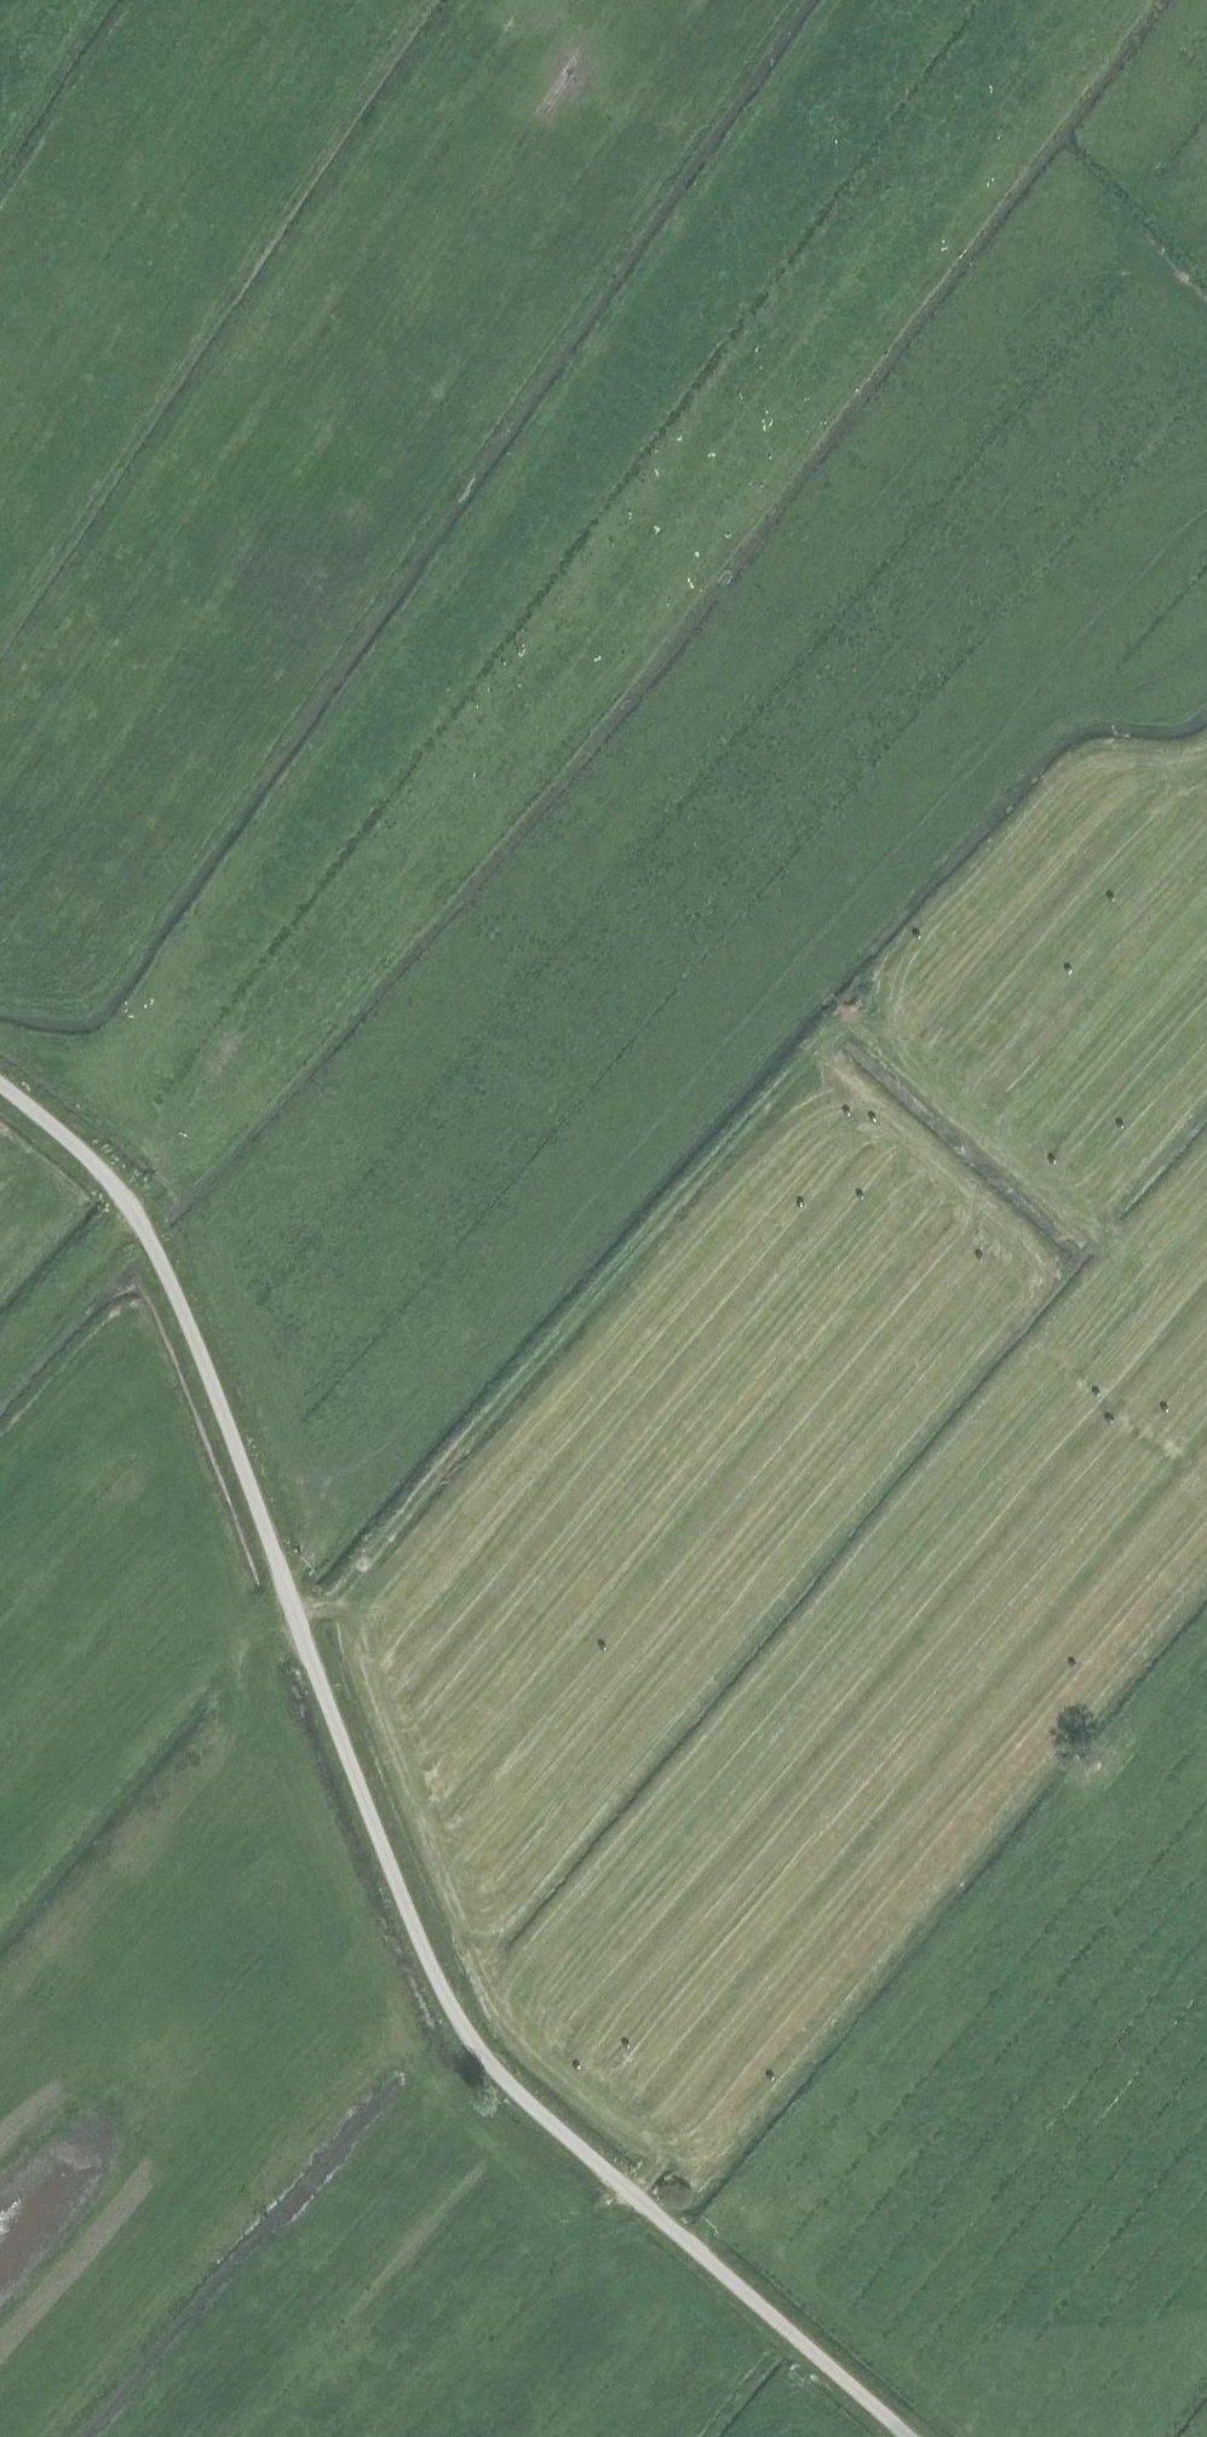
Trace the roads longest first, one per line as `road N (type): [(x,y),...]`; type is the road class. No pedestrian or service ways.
road 1 (unclassified): [(923,2436),(494,2066),(134,1229),(43,1096),(0,1051)]

